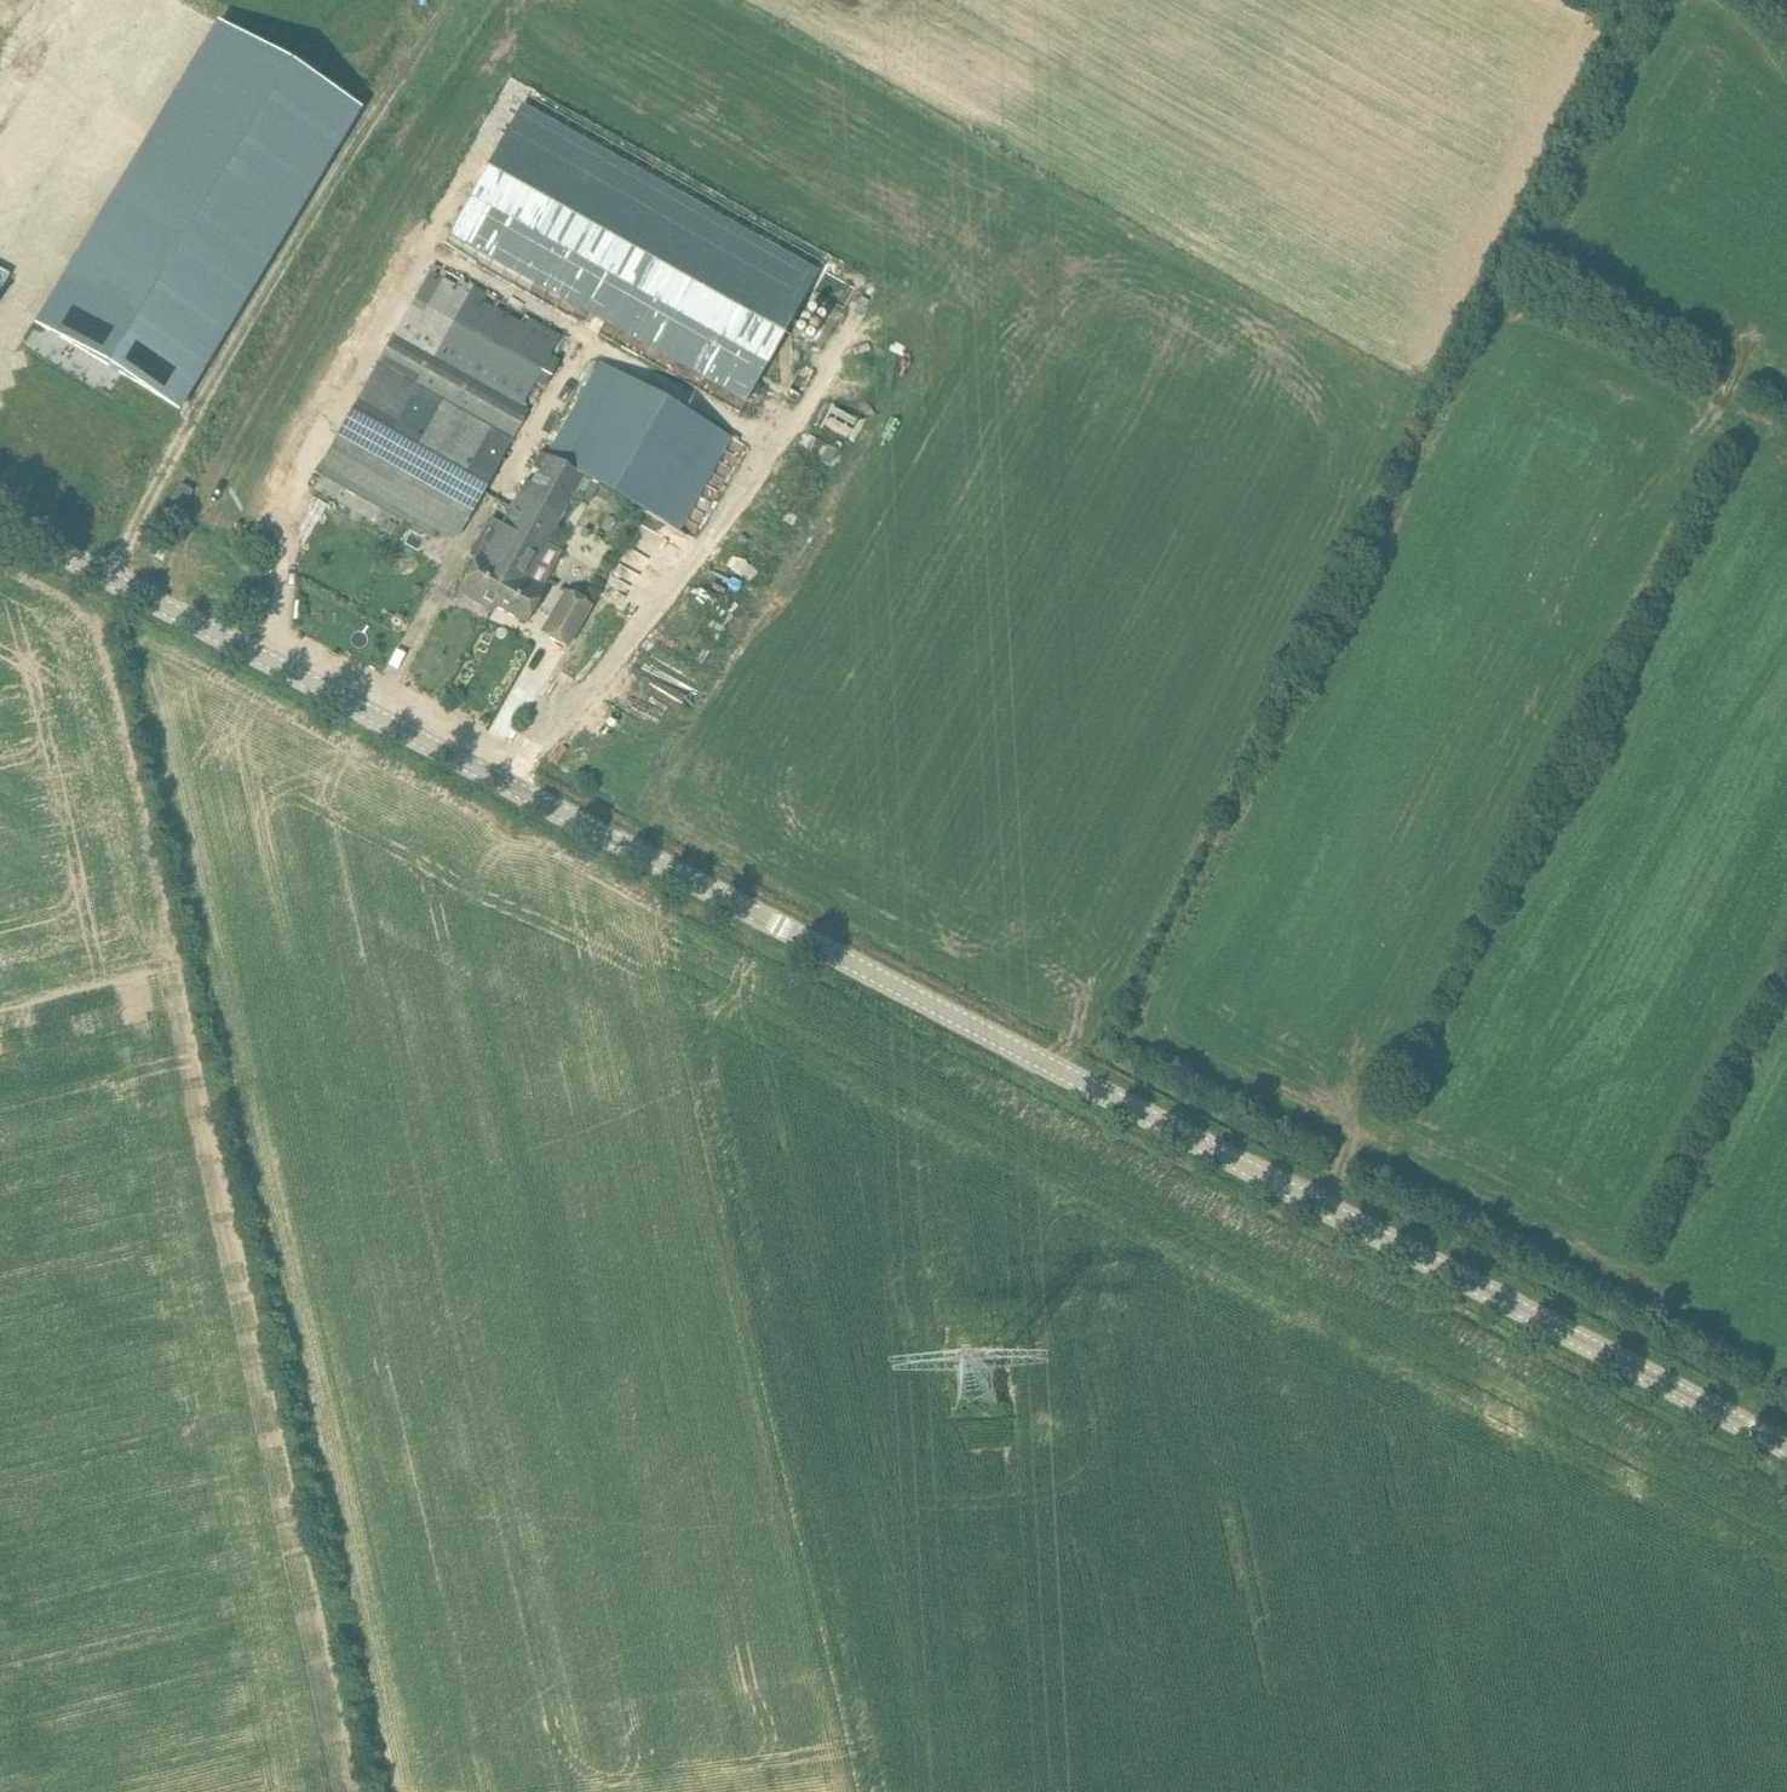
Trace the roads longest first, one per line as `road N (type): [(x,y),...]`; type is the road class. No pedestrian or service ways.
road 1 (unclassified): [(1786,1455),(931,1017),(0,524)]

